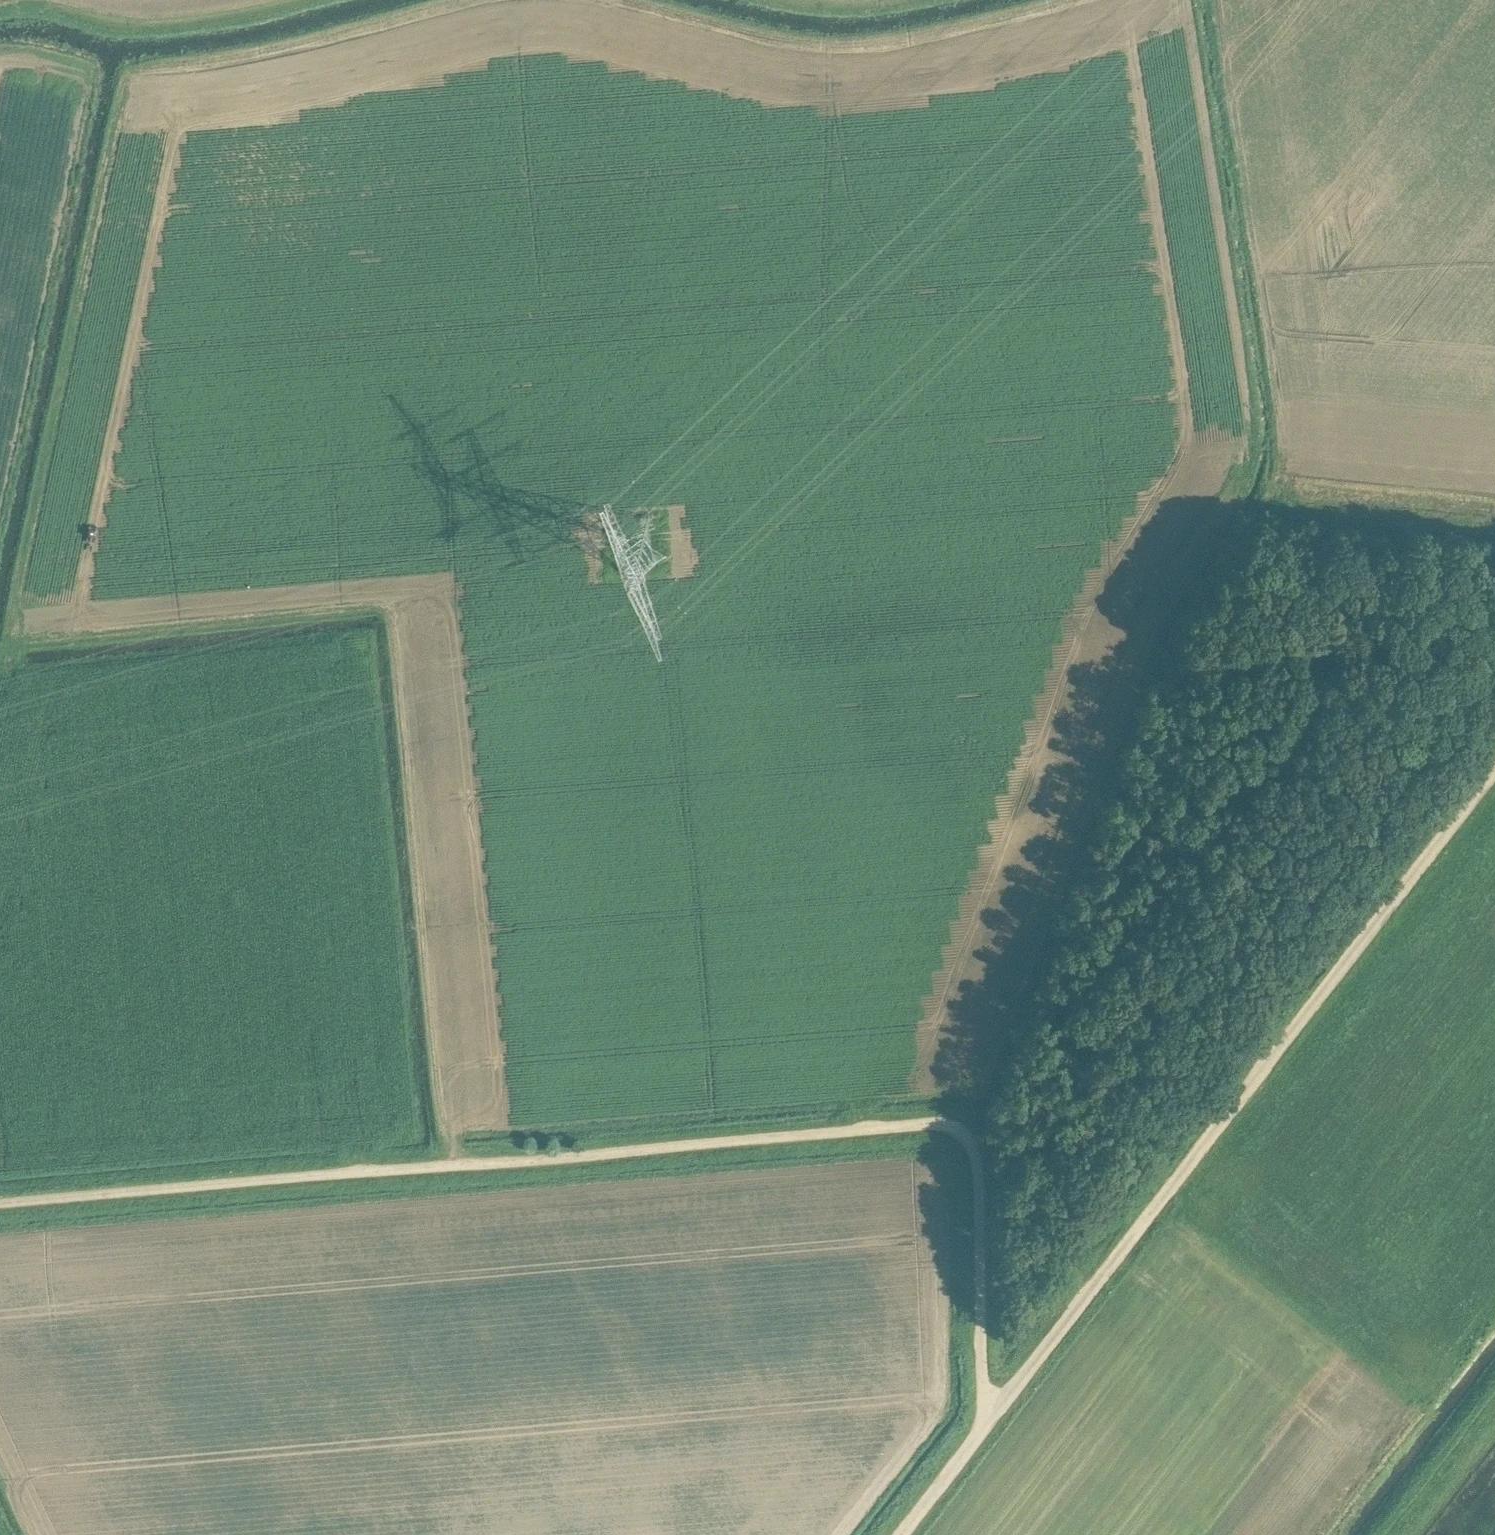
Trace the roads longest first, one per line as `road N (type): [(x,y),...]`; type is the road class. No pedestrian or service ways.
road 1 (unclassified): [(980,1430),(975,1168),(962,1139),(934,1127),(0,1206)]
road 2 (unclassified): [(980,1430),(1494,769)]
road 3 (unclassified): [(899,1534),(980,1430)]

